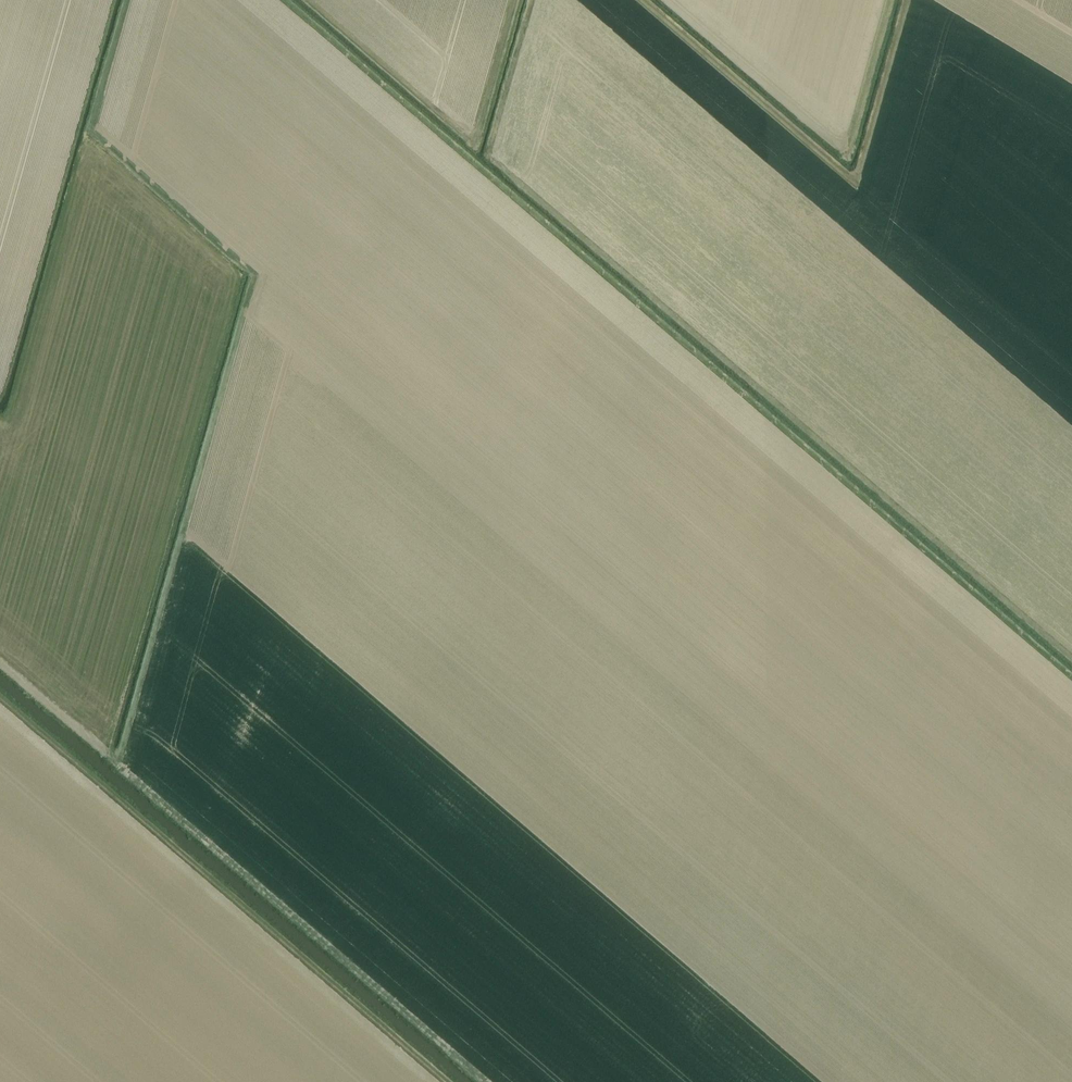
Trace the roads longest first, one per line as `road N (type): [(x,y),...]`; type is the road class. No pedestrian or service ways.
road 1 (track): [(512,0),(472,144)]

